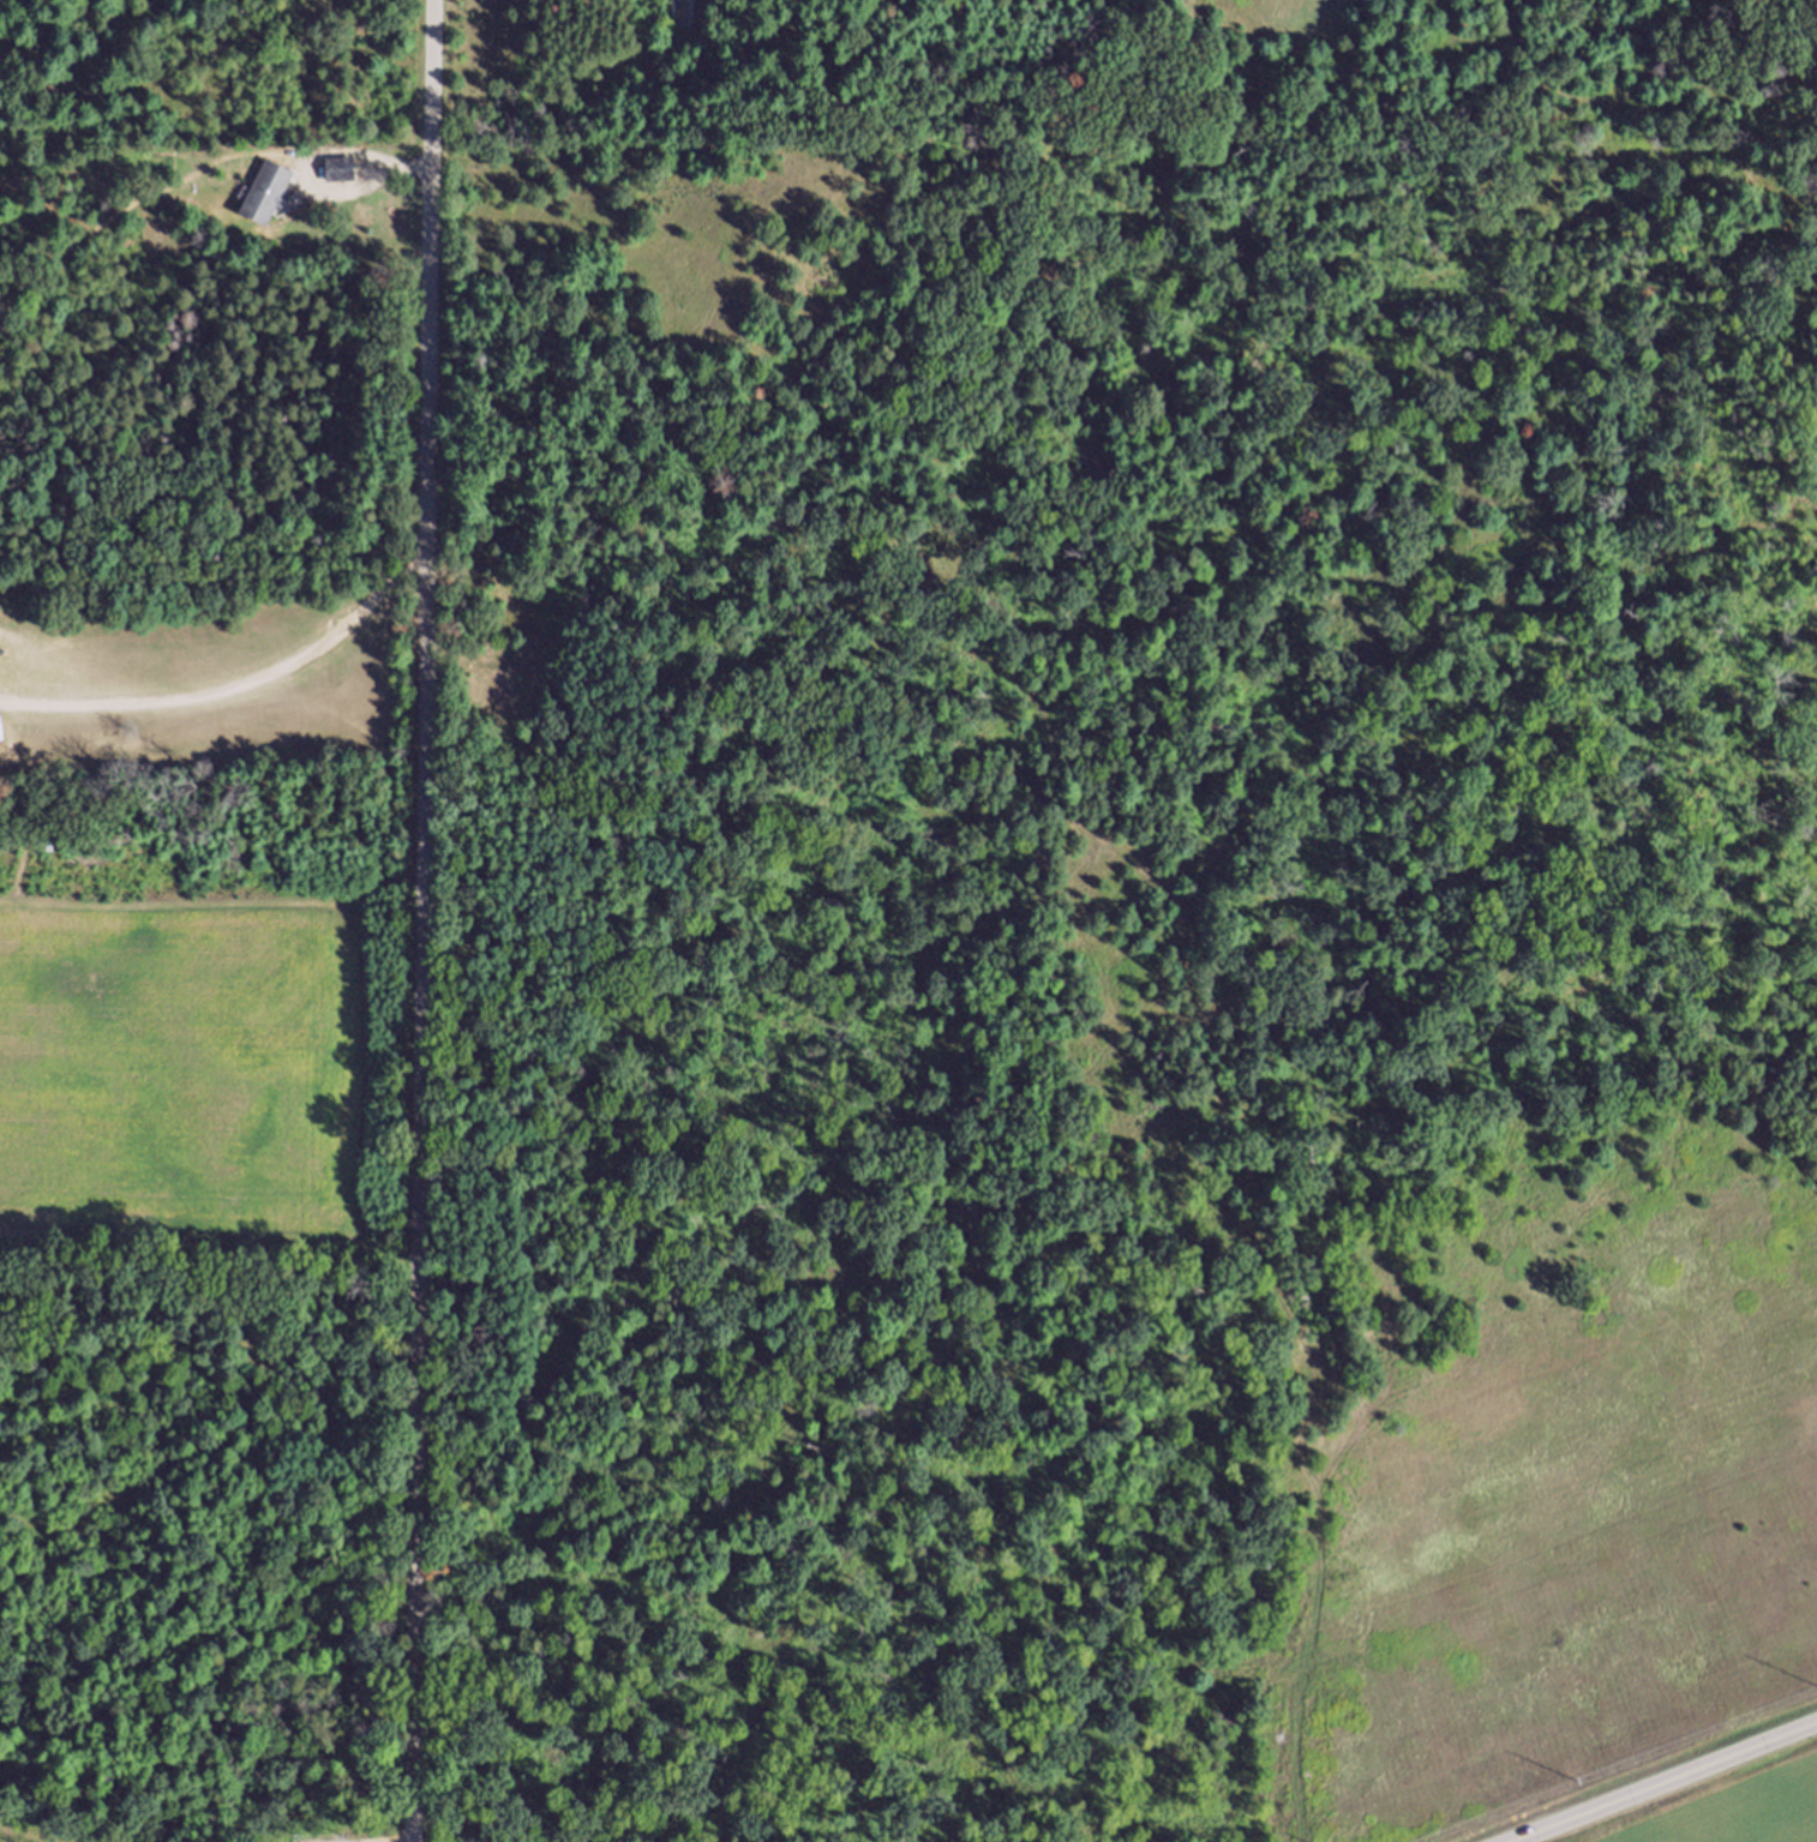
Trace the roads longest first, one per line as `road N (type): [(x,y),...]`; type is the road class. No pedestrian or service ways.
road 1 (residential): [(411,1841),(430,0)]
road 2 (secondary): [(1515,1841),(1816,1723)]

